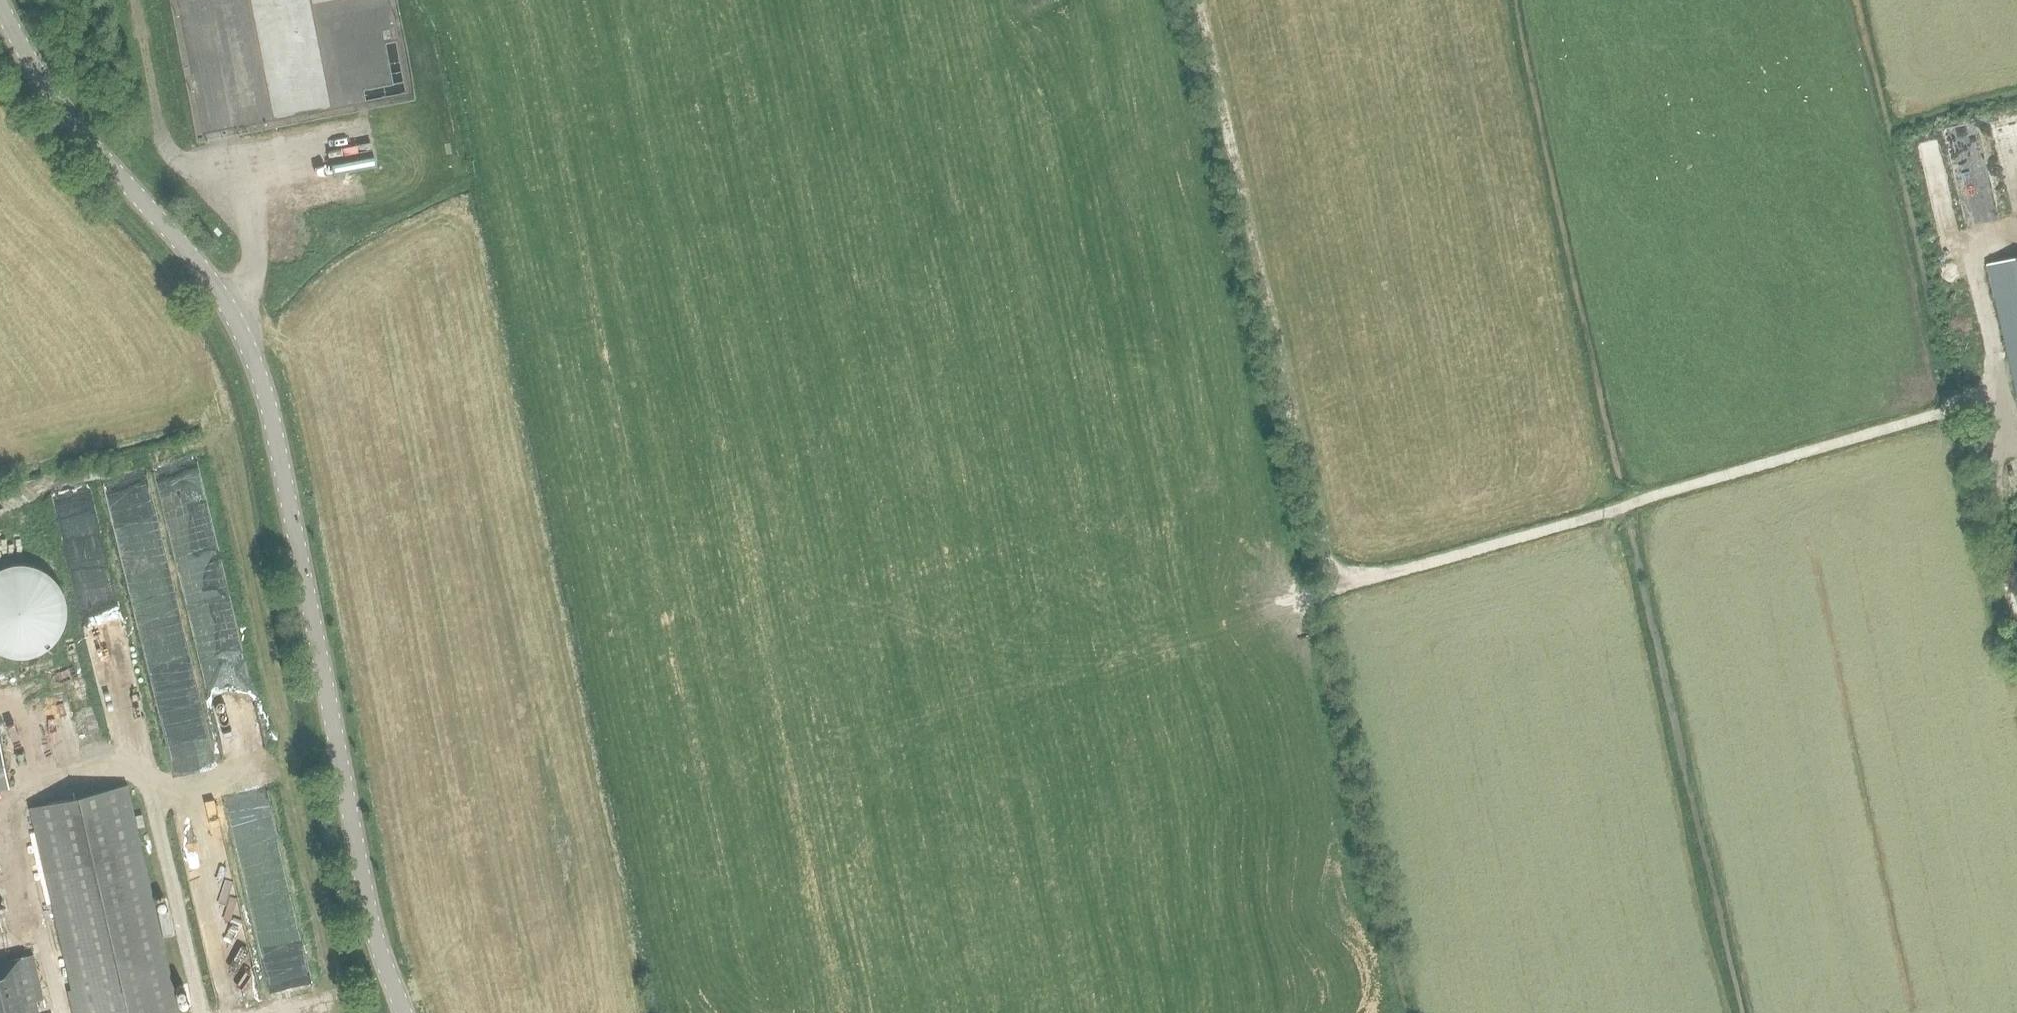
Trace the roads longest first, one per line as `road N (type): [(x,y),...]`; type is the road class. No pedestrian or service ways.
road 1 (tertiary): [(405,1012),(369,897),(266,390),(229,309),(36,71),(2,0)]
road 2 (track): [(1274,604),(2001,395)]
road 3 (track): [(2016,230),(1991,237),(1975,263),(2001,395)]

